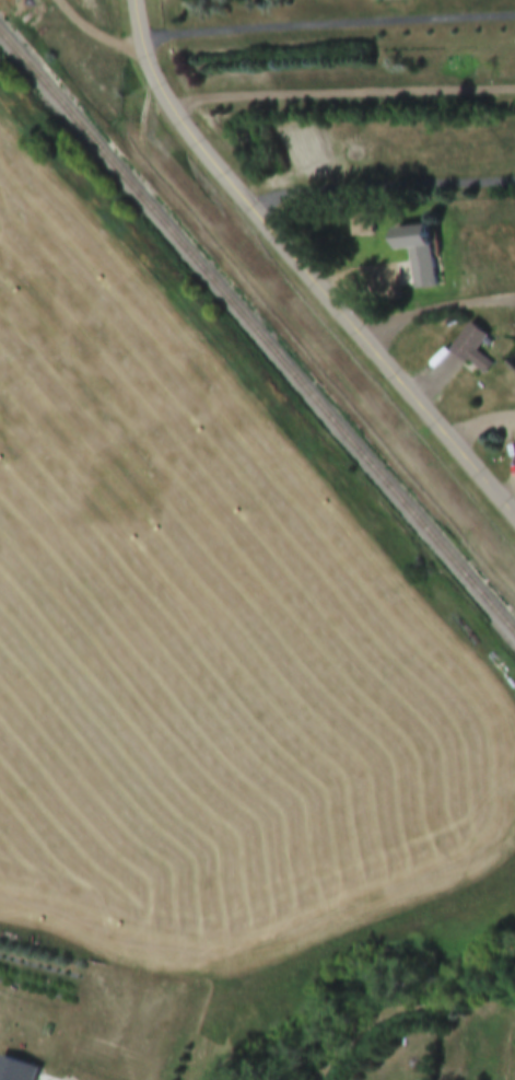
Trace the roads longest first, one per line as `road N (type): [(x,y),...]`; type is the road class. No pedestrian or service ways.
road 1 (residential): [(514,515),(187,133),(155,81),(137,0)]

